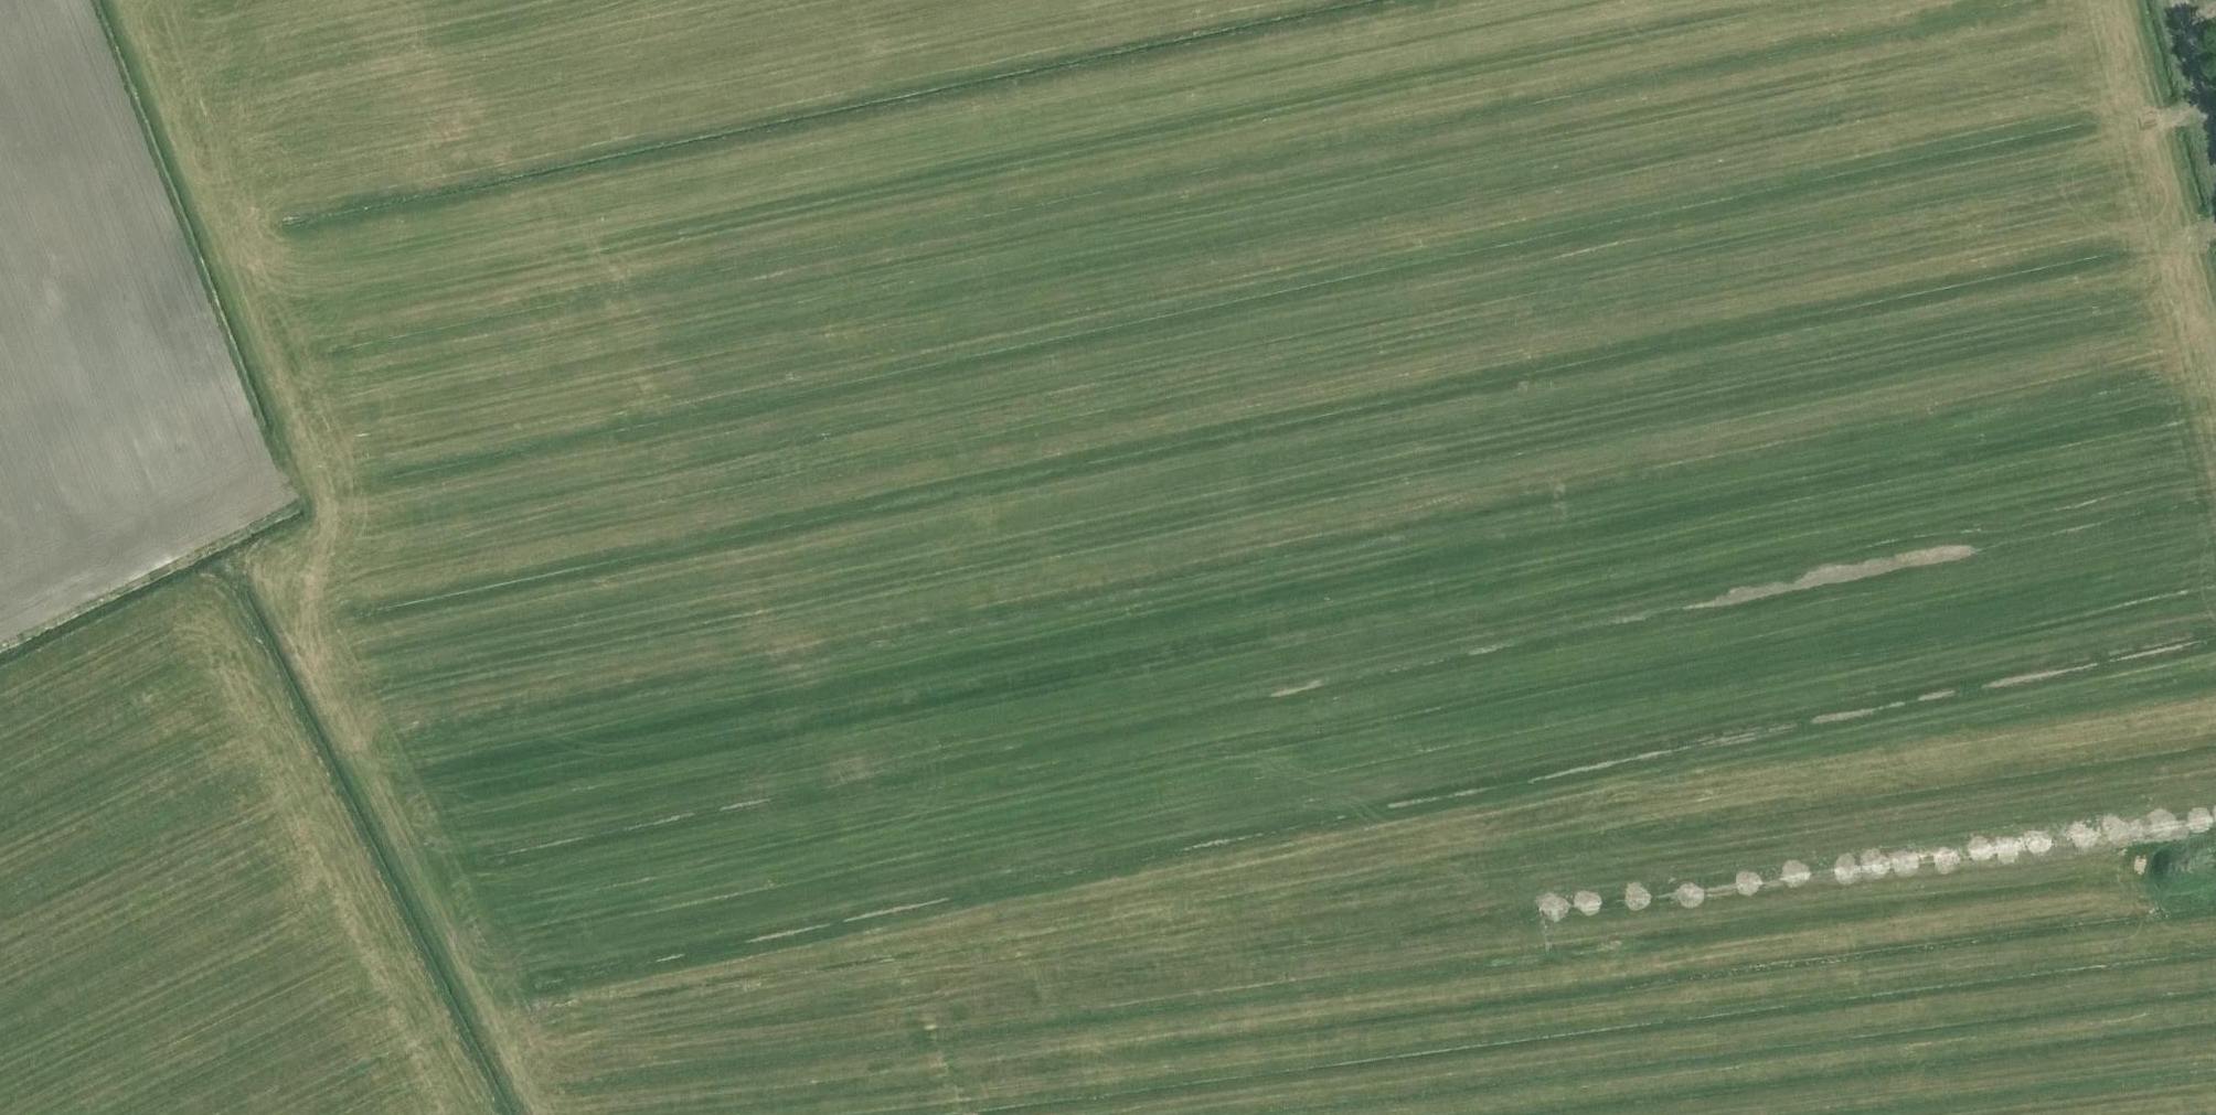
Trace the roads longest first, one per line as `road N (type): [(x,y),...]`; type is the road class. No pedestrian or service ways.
road 1 (unclassified): [(2215,129),(2180,0)]

